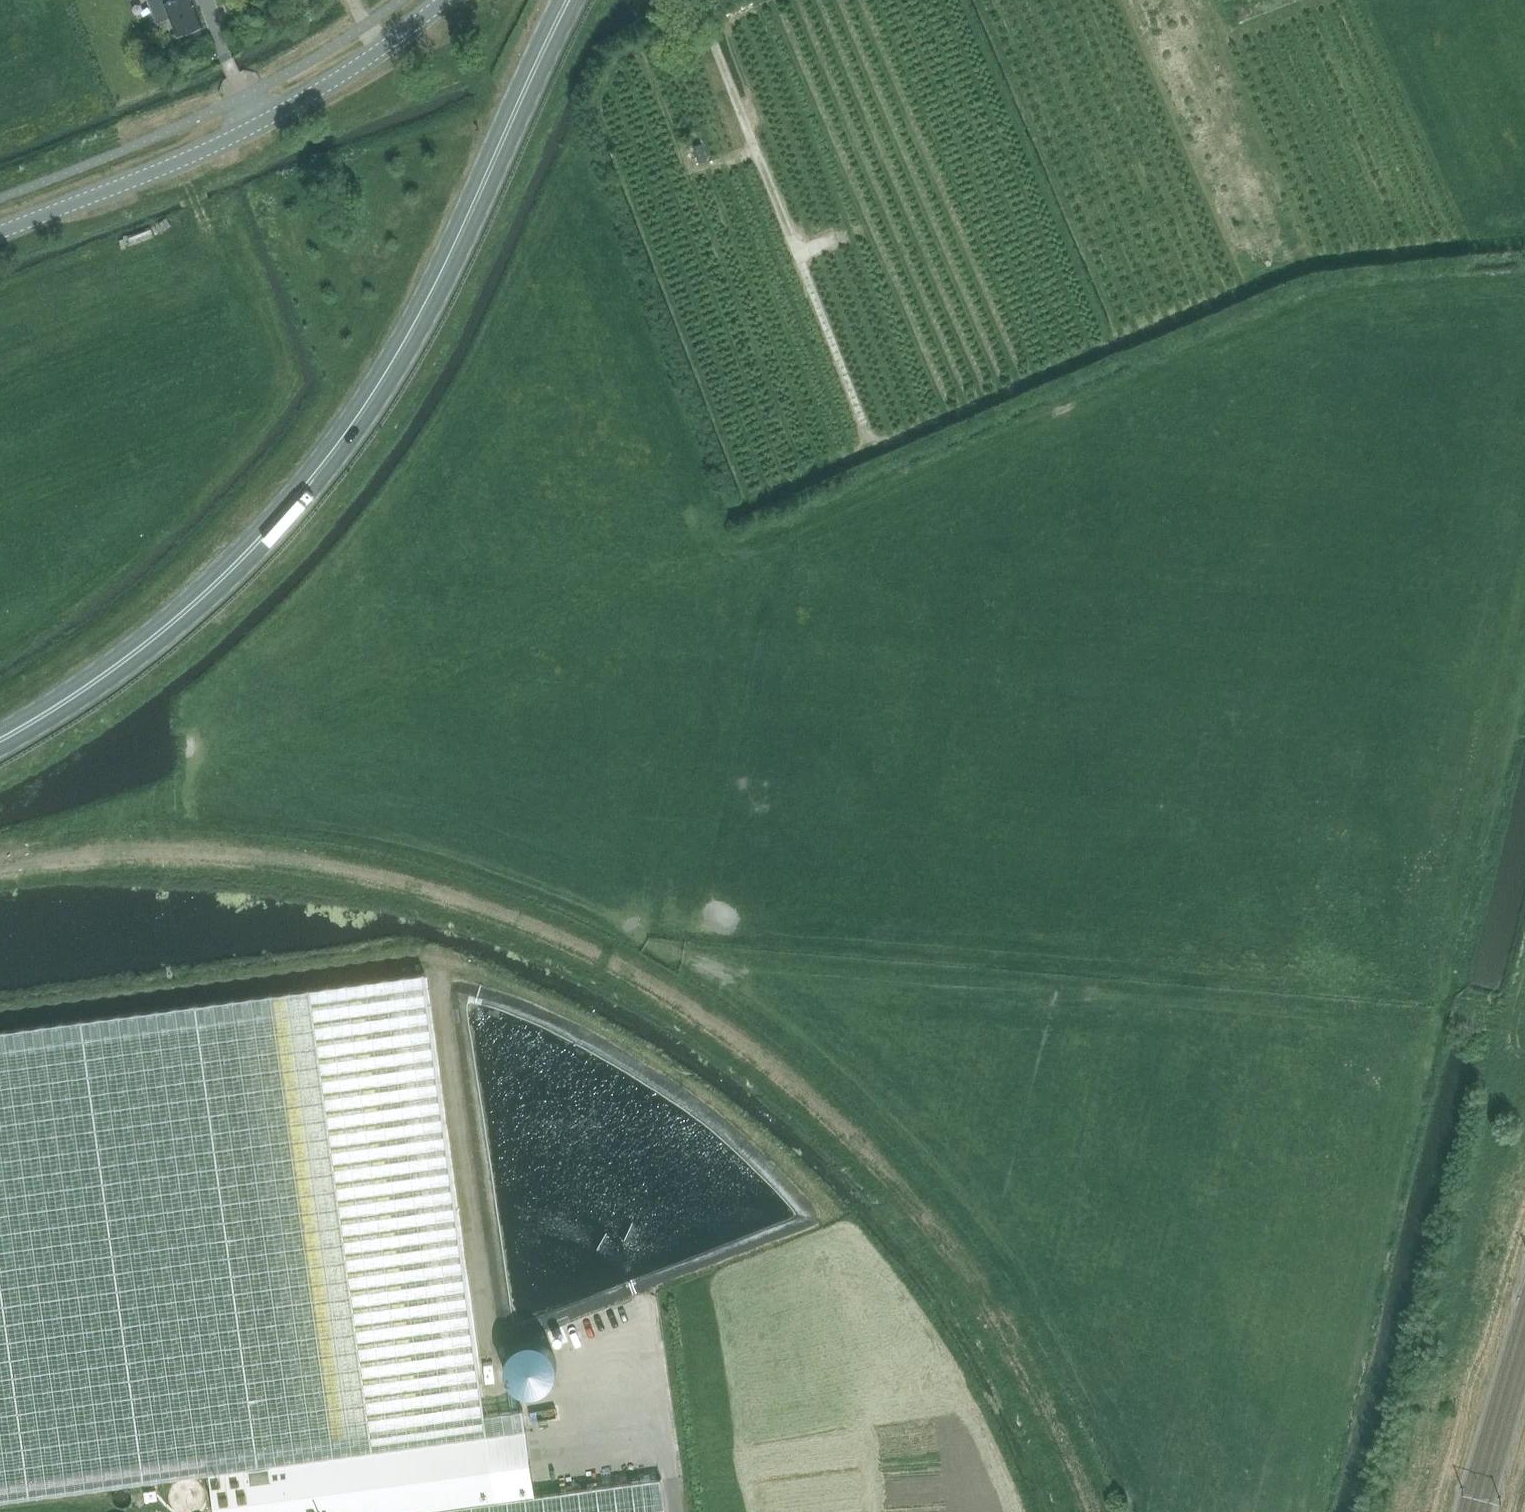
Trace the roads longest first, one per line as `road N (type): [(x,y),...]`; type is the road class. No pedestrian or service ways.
road 1 (primary): [(568,0),(425,309),(334,452),(268,531),(175,620),(0,740)]
road 2 (unclassified): [(0,229),(293,105),(442,0)]

